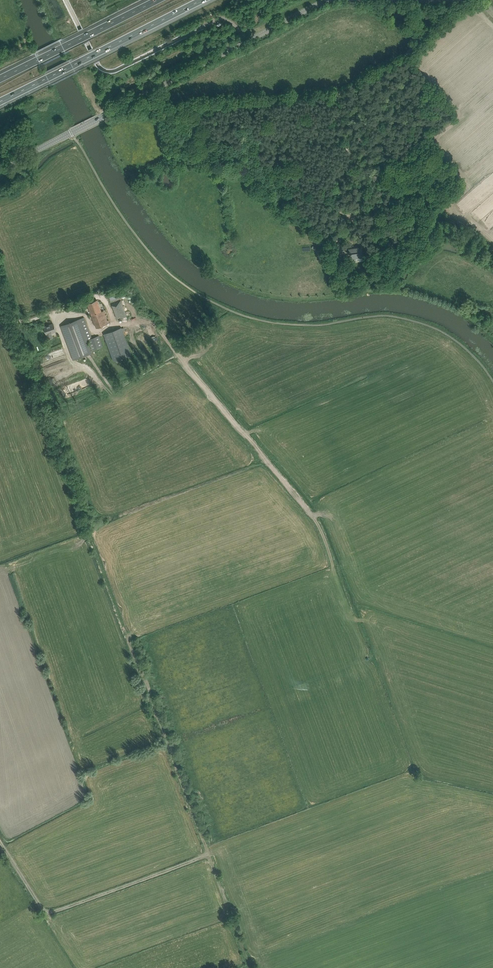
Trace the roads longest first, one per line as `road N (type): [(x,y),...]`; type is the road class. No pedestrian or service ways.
road 1 (track): [(16,325),(250,967)]
road 2 (track): [(0,281),(16,325),(98,295),(113,322),(155,327),(309,510),(333,565)]
road 3 (tertiary): [(0,174),(331,0)]
road 4 (track): [(128,103),(336,95),(404,57),(455,0)]
road 5 (track): [(208,855),(50,913),(0,842)]
road 6 (motorway): [(0,101),(203,0)]
road 7 (motorway): [(159,0),(0,79)]

